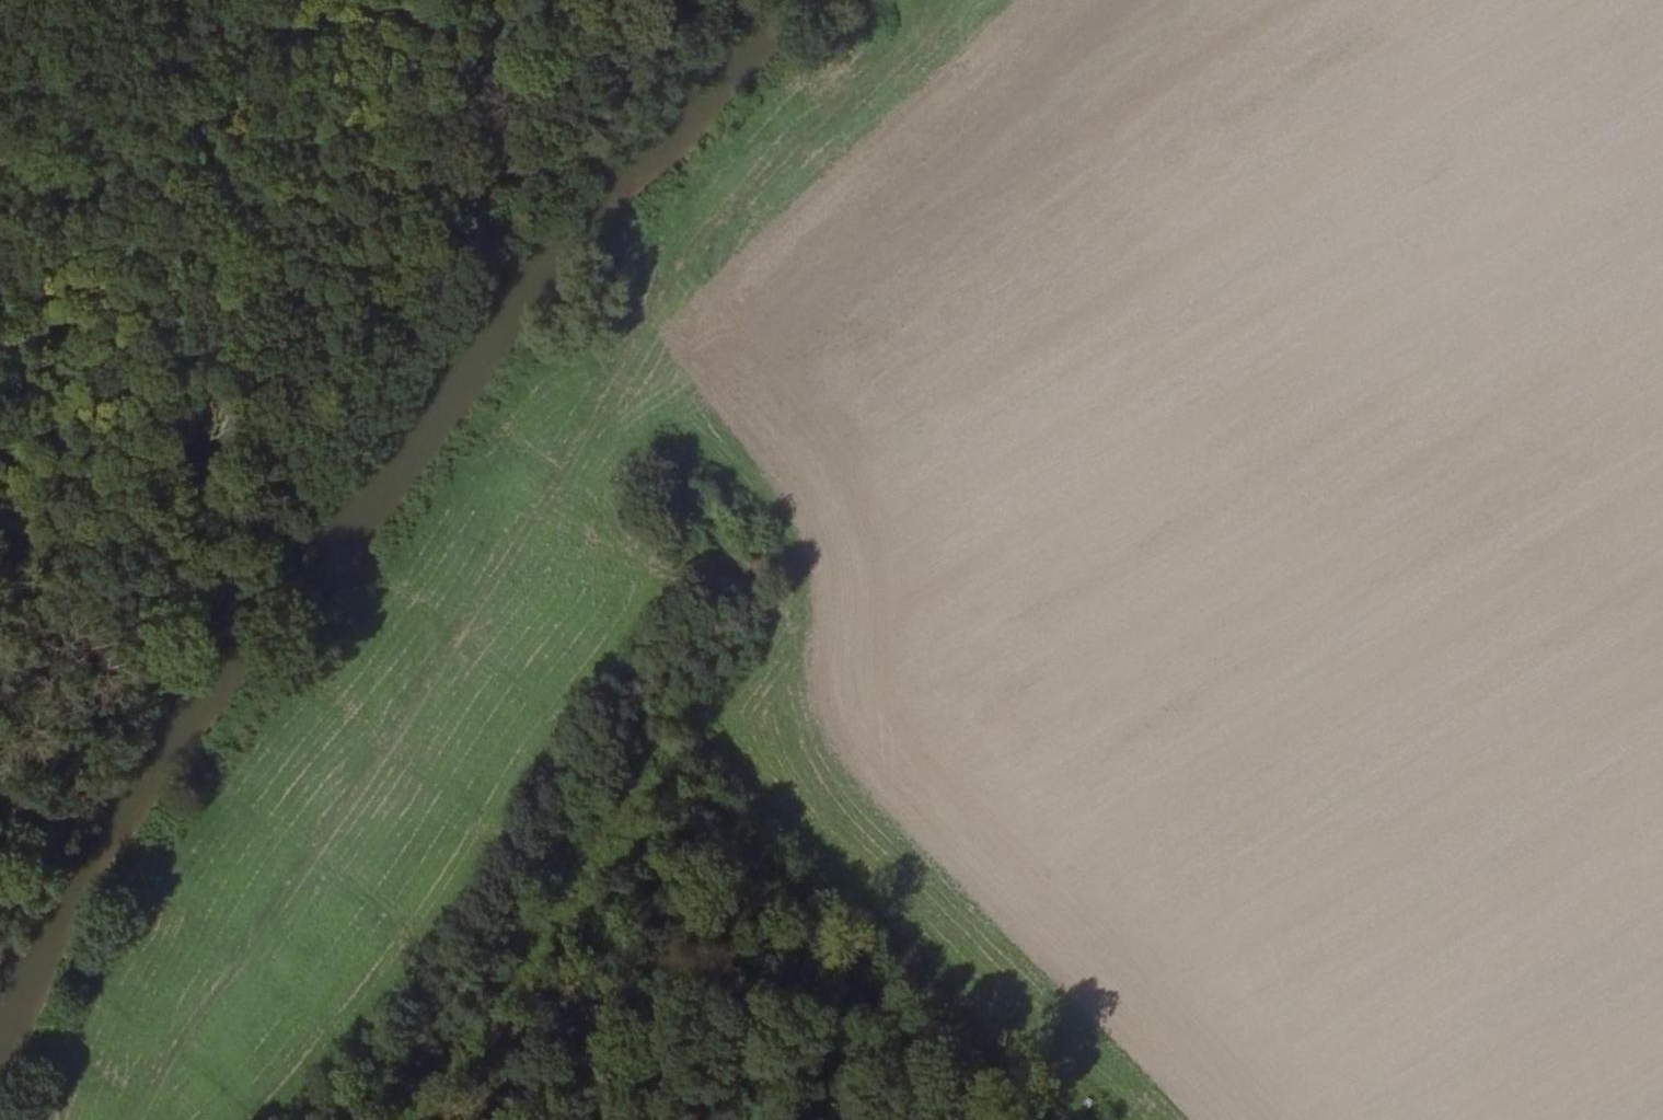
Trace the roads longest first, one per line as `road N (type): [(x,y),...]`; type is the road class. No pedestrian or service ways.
road 1 (track): [(1041,0),(612,394),(537,488),(379,743),(202,993),(131,1119)]

